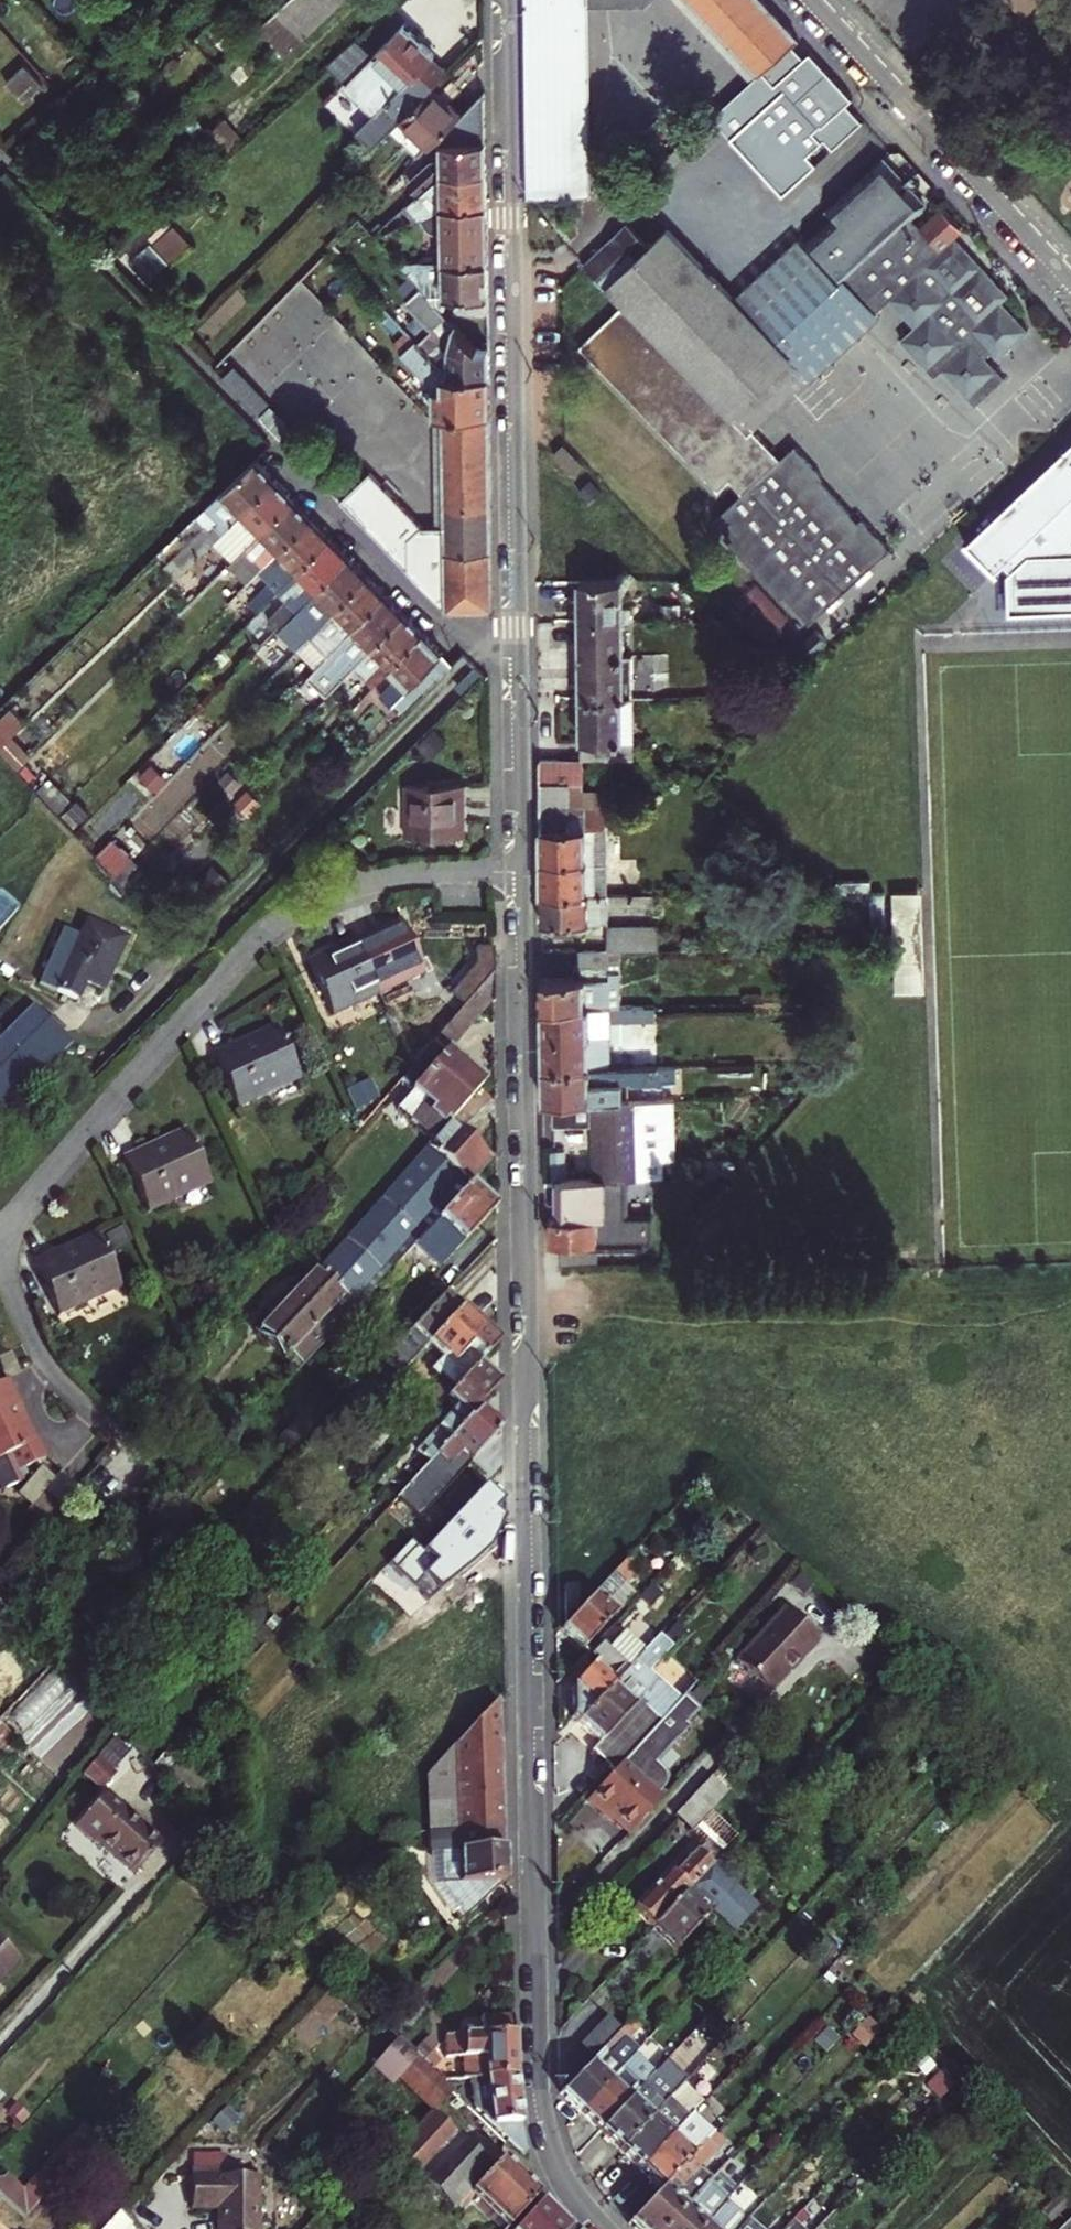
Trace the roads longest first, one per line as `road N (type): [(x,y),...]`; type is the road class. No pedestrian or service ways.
road 1 (residential): [(604,2228),(562,2174),(540,2077),(528,1758),(524,873)]
road 2 (residential): [(524,873),(406,874),(340,889),(280,917),(251,940),(36,1187),(7,1237),(7,1292),(41,1359),(105,1420)]
road 3 (residential): [(517,634),(507,0)]
road 4 (residential): [(812,0),(1070,282)]
road 5 (residential): [(272,449),(449,634),(517,634)]
road 6 (residential): [(524,873),(517,634)]

